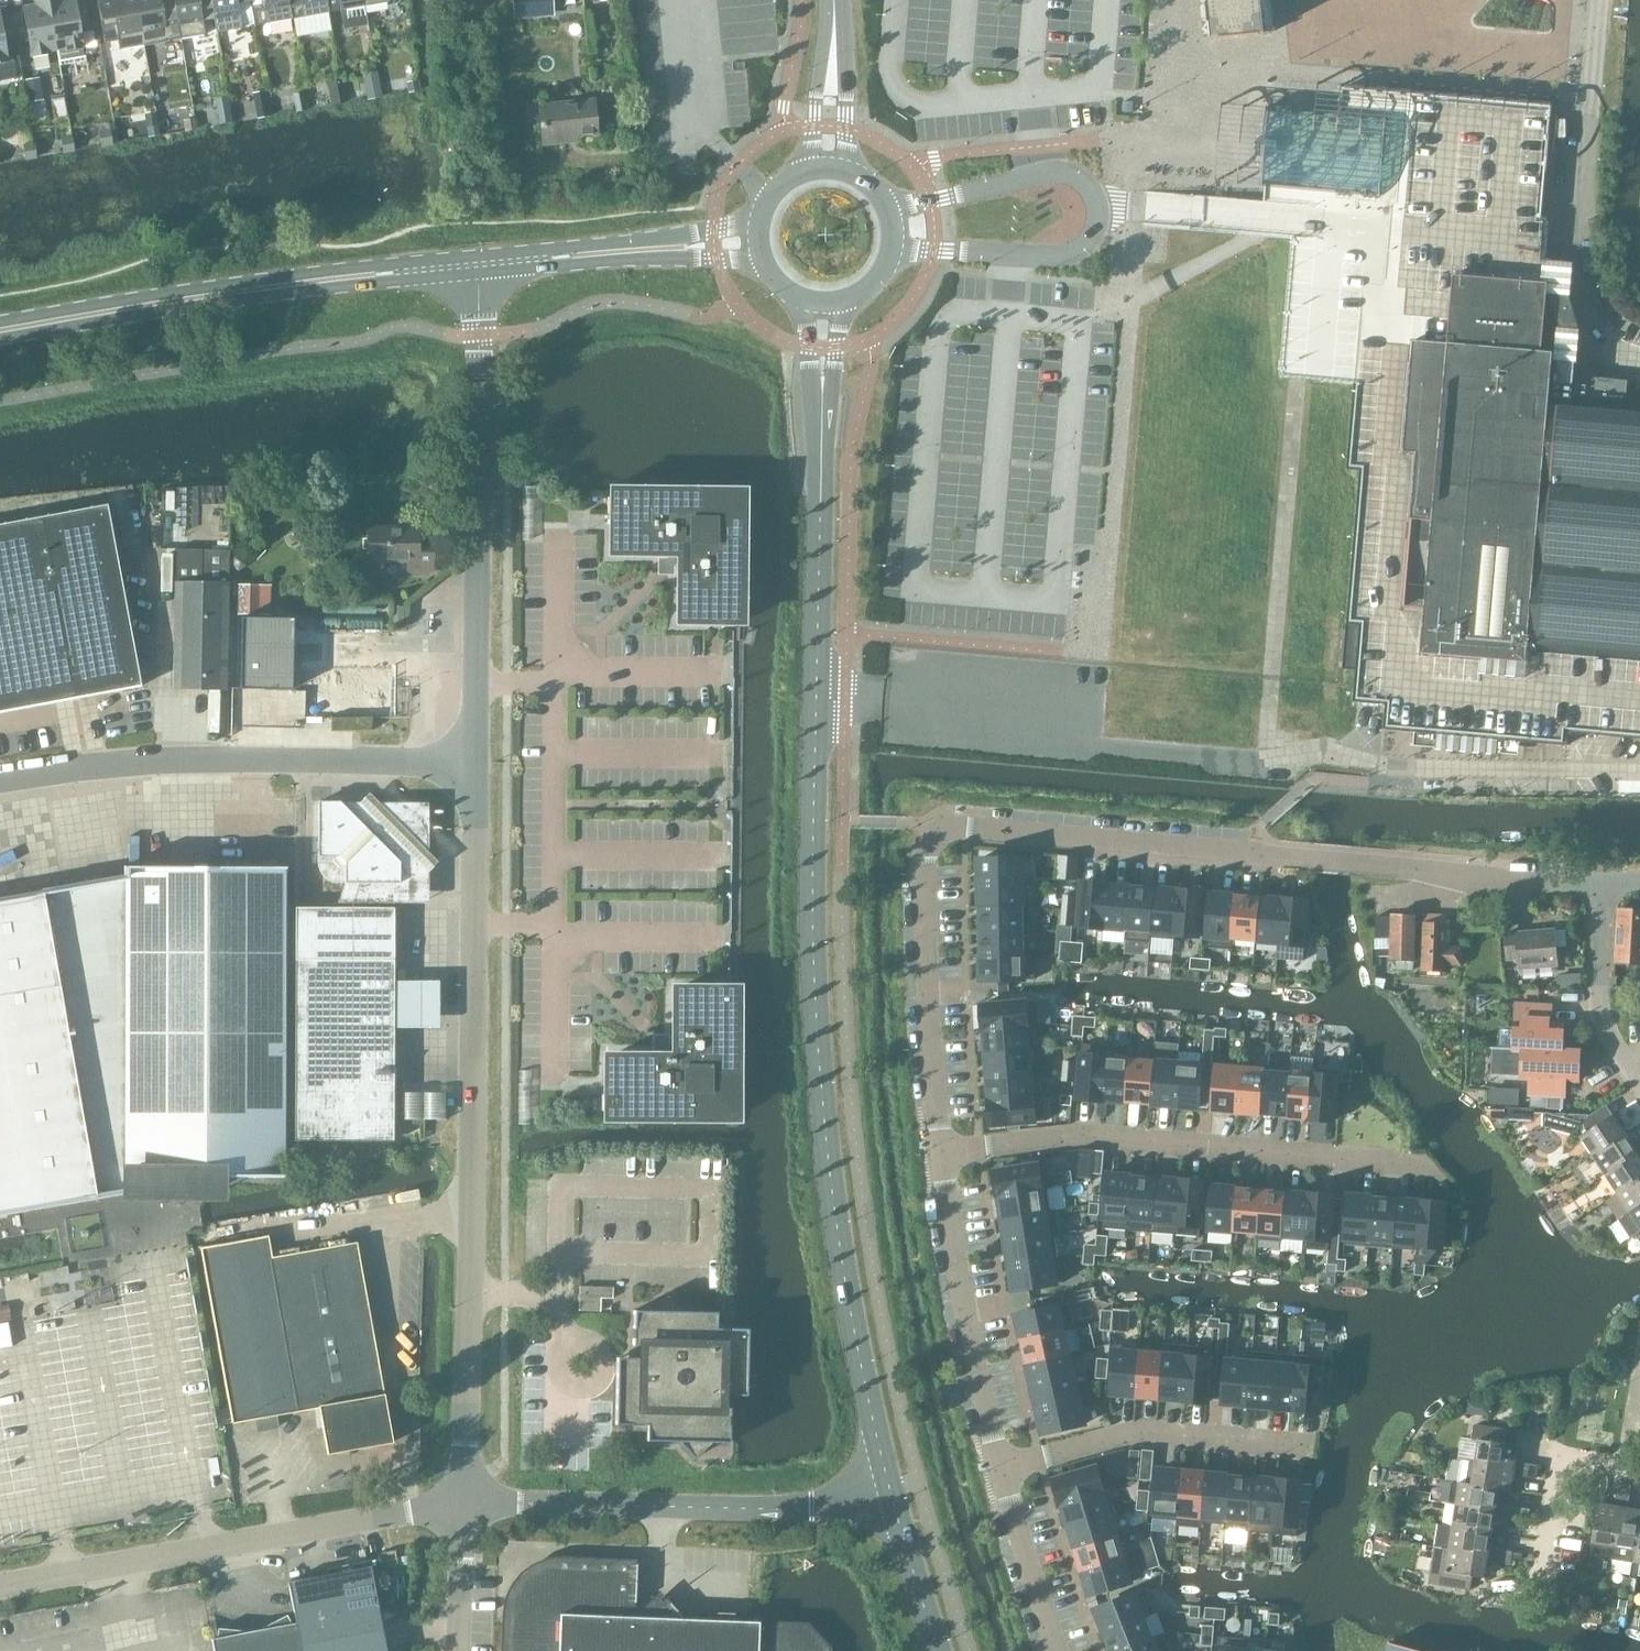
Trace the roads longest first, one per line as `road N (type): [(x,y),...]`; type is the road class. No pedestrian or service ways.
road 1 (tertiary): [(891,1488),(842,1255),(816,994),(823,402)]
road 2 (residential): [(1448,873),(968,825),(936,829),(929,848),(929,993),(942,1153)]
road 3 (unclassified): [(460,1505),(470,765)]
road 4 (unclassified): [(470,765),(484,268)]
road 5 (residential): [(942,1153),(1079,1134),(1428,1168)]
road 6 (tertiary): [(0,336),(284,290),(484,268)]
road 7 (unclassified): [(893,254),(1067,255),(1096,234),(1100,210),(1081,179),(1054,174),(887,206)]
road 8 (unclassified): [(0,1589),(460,1505)]
road 9 (unclassified): [(460,1505),(795,1510),(891,1488)]
road 10 (residential): [(942,1153),(1004,1470)]
road 11 (residential): [(1004,1470),(1149,1432),(1306,1447)]
road 12 (residential): [(180,763),(470,765)]
road 13 (residential): [(1639,1084),(1604,1029),(1606,880)]
road 14 (residential): [(1540,1580),(1564,1464),(1639,1469)]
road 15 (residential): [(1004,1470),(1061,1650)]
road 16 (unclassified): [(0,787),(180,763)]
road 17 (tertiary): [(939,1650),(891,1488)]
road 18 (tertiary): [(484,268),(646,249)]
road 19 (unclassified): [(456,1650),(460,1505)]
road 20 (tertiary): [(833,53),(817,99),(810,172)]
road 21 (residential): [(1569,883),(1448,873)]
road 22 (tertiary): [(849,173),(833,53)]

